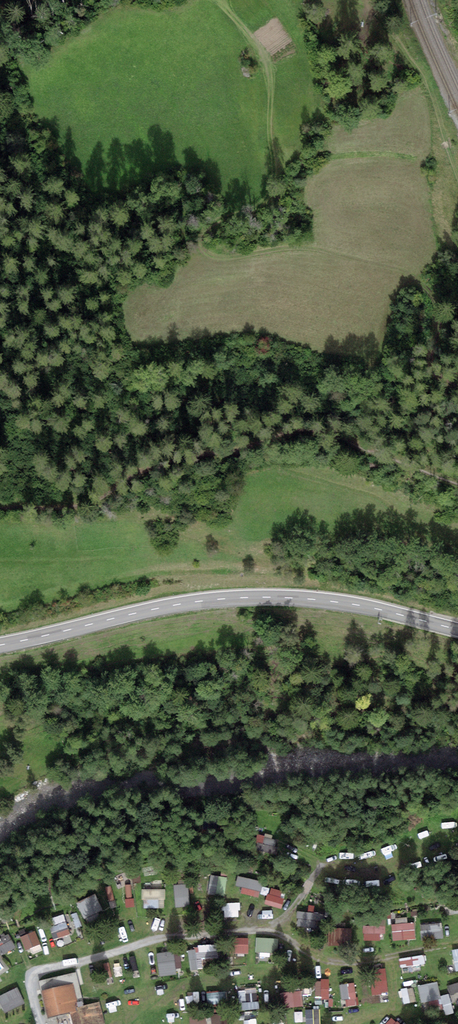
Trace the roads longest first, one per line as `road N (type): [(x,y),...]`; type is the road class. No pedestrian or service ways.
road 1 (track): [(263,90),(271,195),(210,228),(204,252),(227,260),(314,252),(420,283),(434,302),(436,373),(457,386)]
road 2 (secondary): [(0,645),(177,604),(244,597),(356,605),(457,629)]
road 3 (track): [(323,6),(384,22),(430,89),(457,175)]

